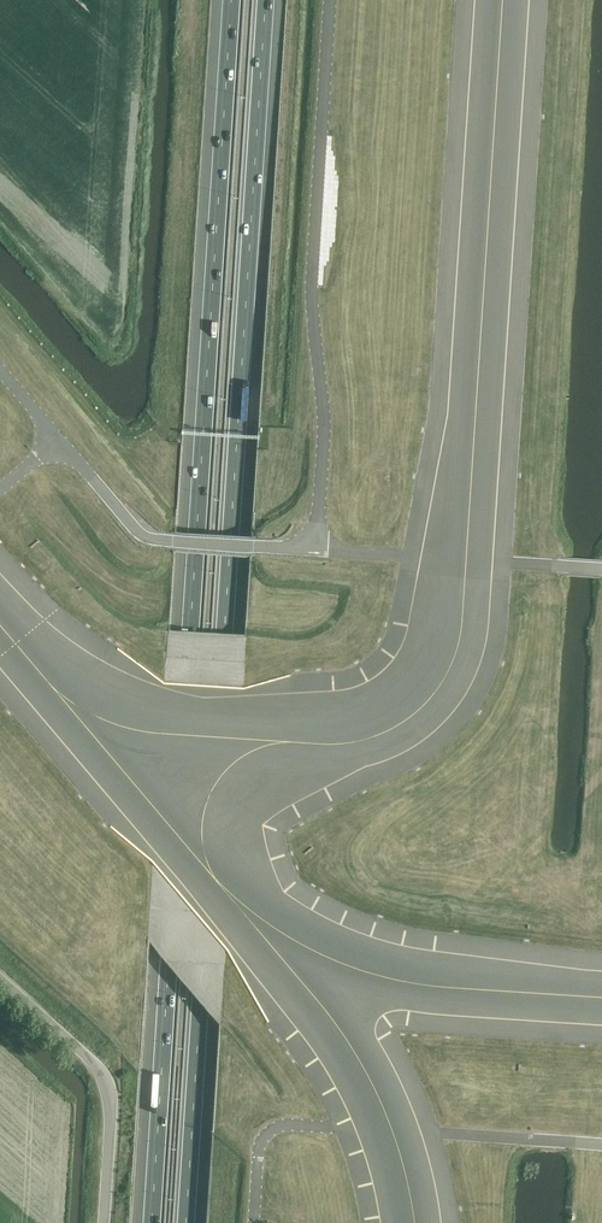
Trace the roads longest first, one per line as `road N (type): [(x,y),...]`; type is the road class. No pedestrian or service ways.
road 1 (motorway): [(187,1222),(266,0)]
road 2 (motorway): [(231,0),(153,1222)]
road 3 (unclassified): [(104,1222),(107,1086),(92,1061),(0,979)]

